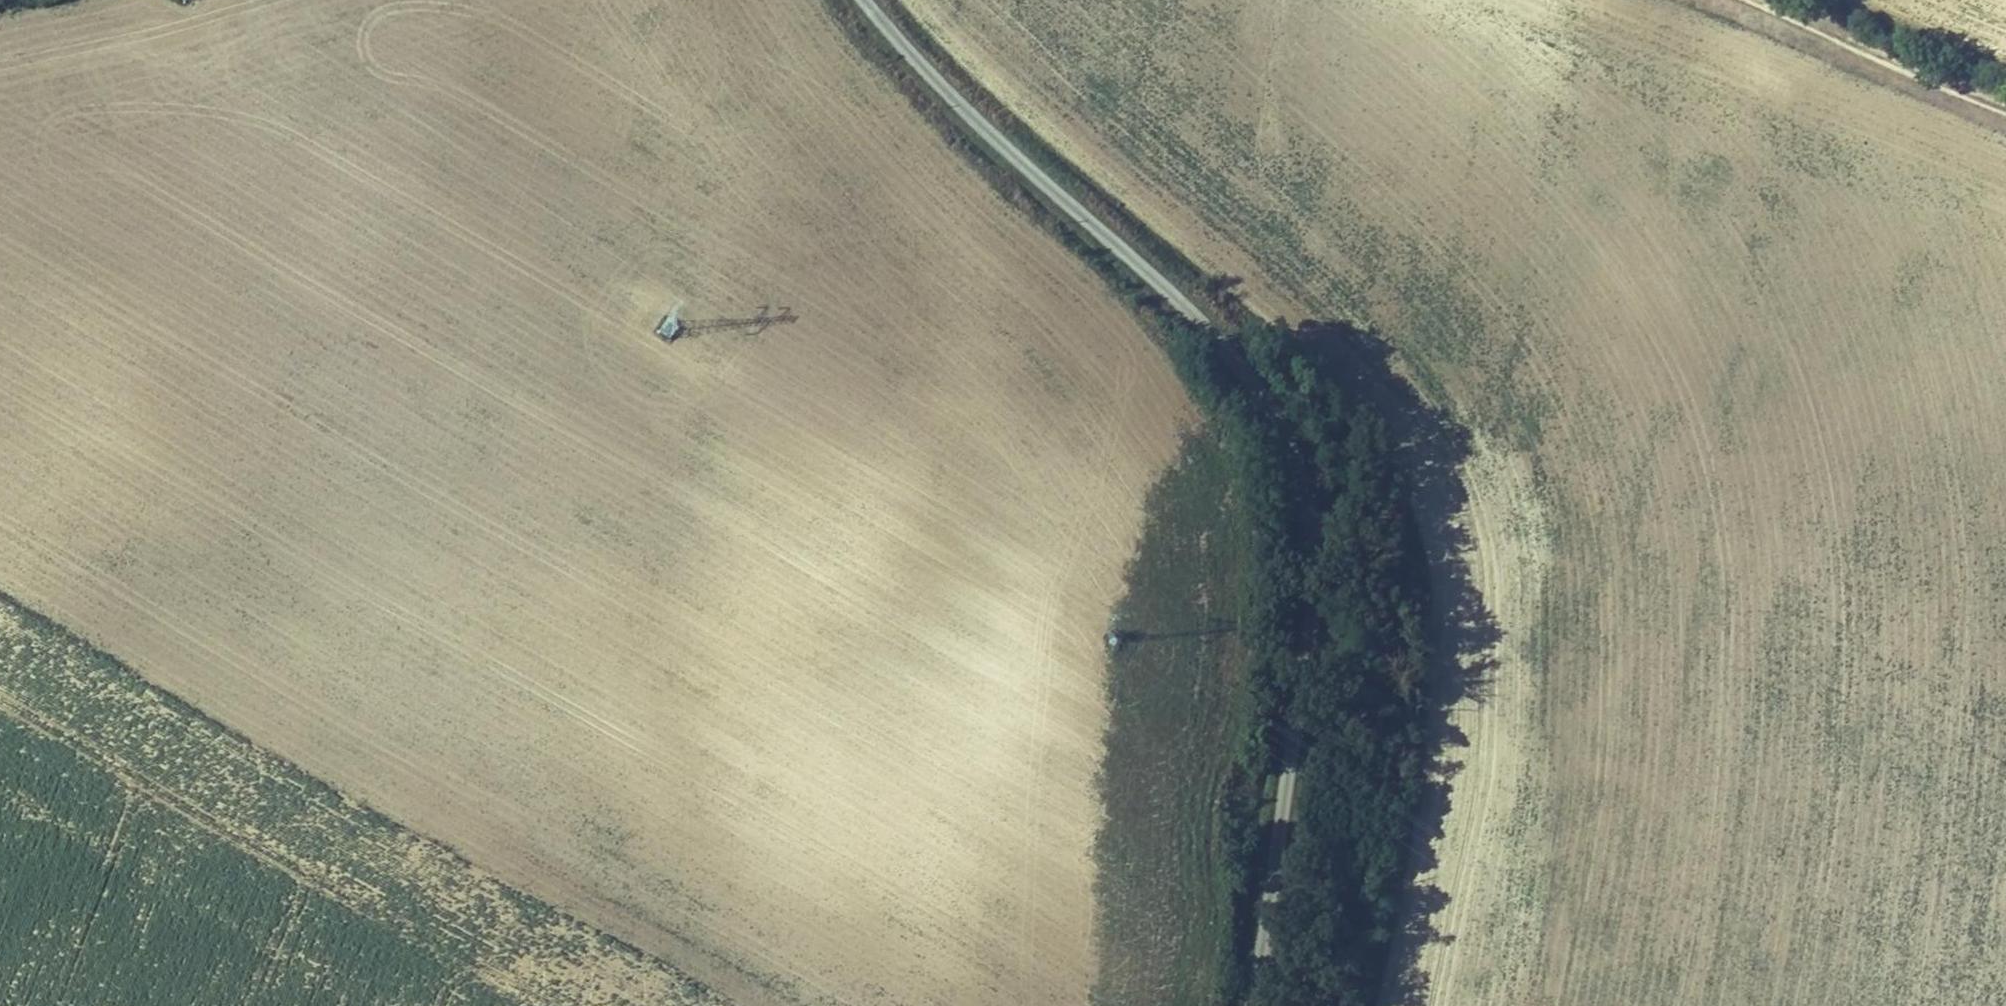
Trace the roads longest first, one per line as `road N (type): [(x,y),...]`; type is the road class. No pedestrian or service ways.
road 1 (tertiary): [(1251,1005),(1308,624),(1313,544),(1308,489),(1292,443),(1246,367),(939,87),(865,0)]
road 2 (track): [(1732,0),(2005,127)]

